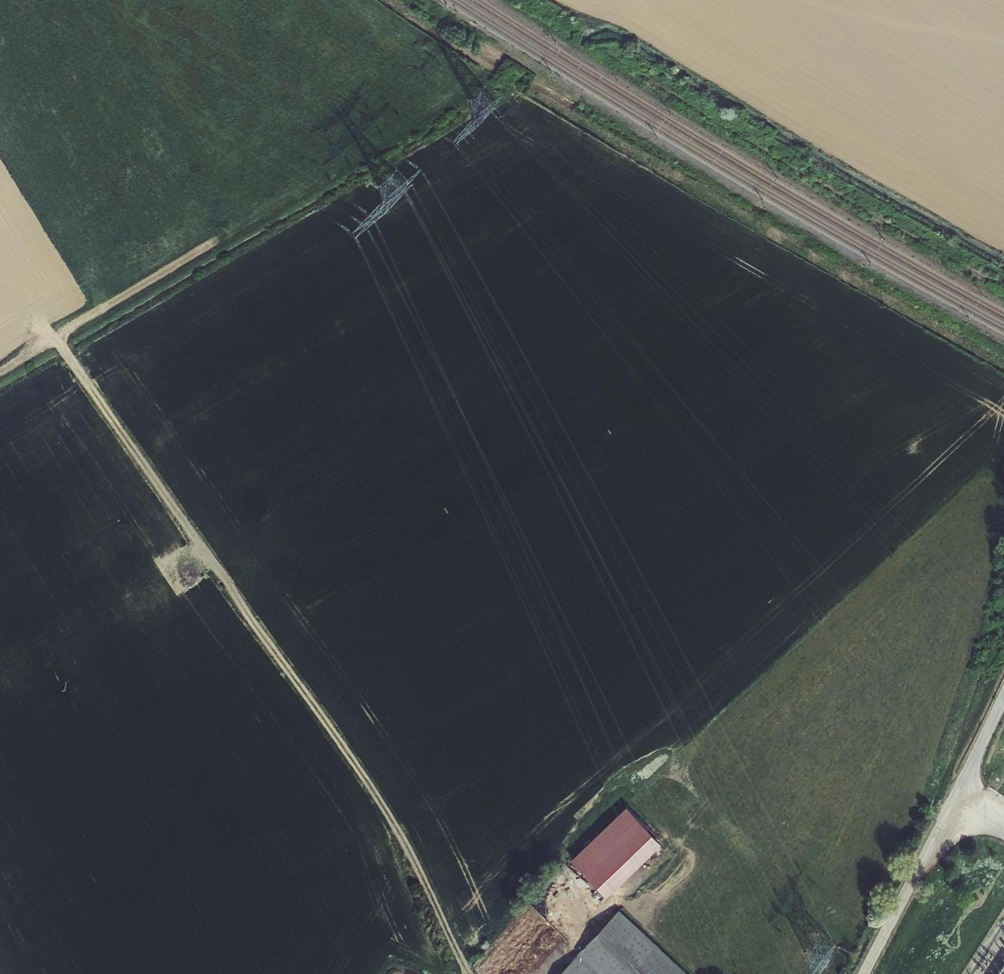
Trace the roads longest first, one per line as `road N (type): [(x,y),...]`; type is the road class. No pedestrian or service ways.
road 1 (track): [(468,973),(376,789),(66,345)]
road 2 (unclassified): [(958,793),(863,973)]

